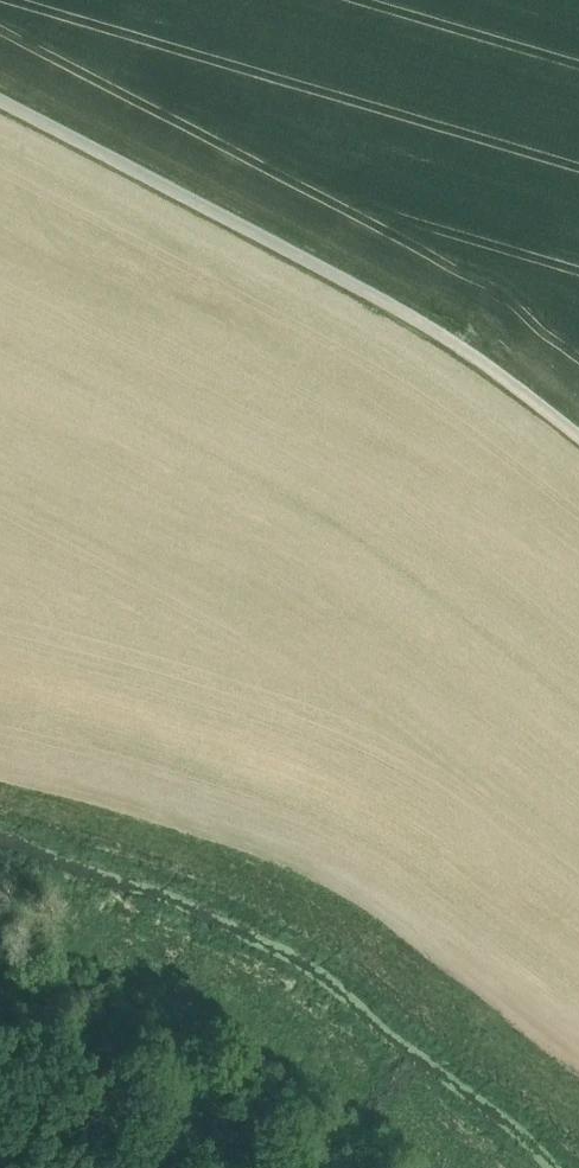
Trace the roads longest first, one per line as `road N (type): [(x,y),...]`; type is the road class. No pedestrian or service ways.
road 1 (unclassified): [(578,416),(491,345),(0,92)]

